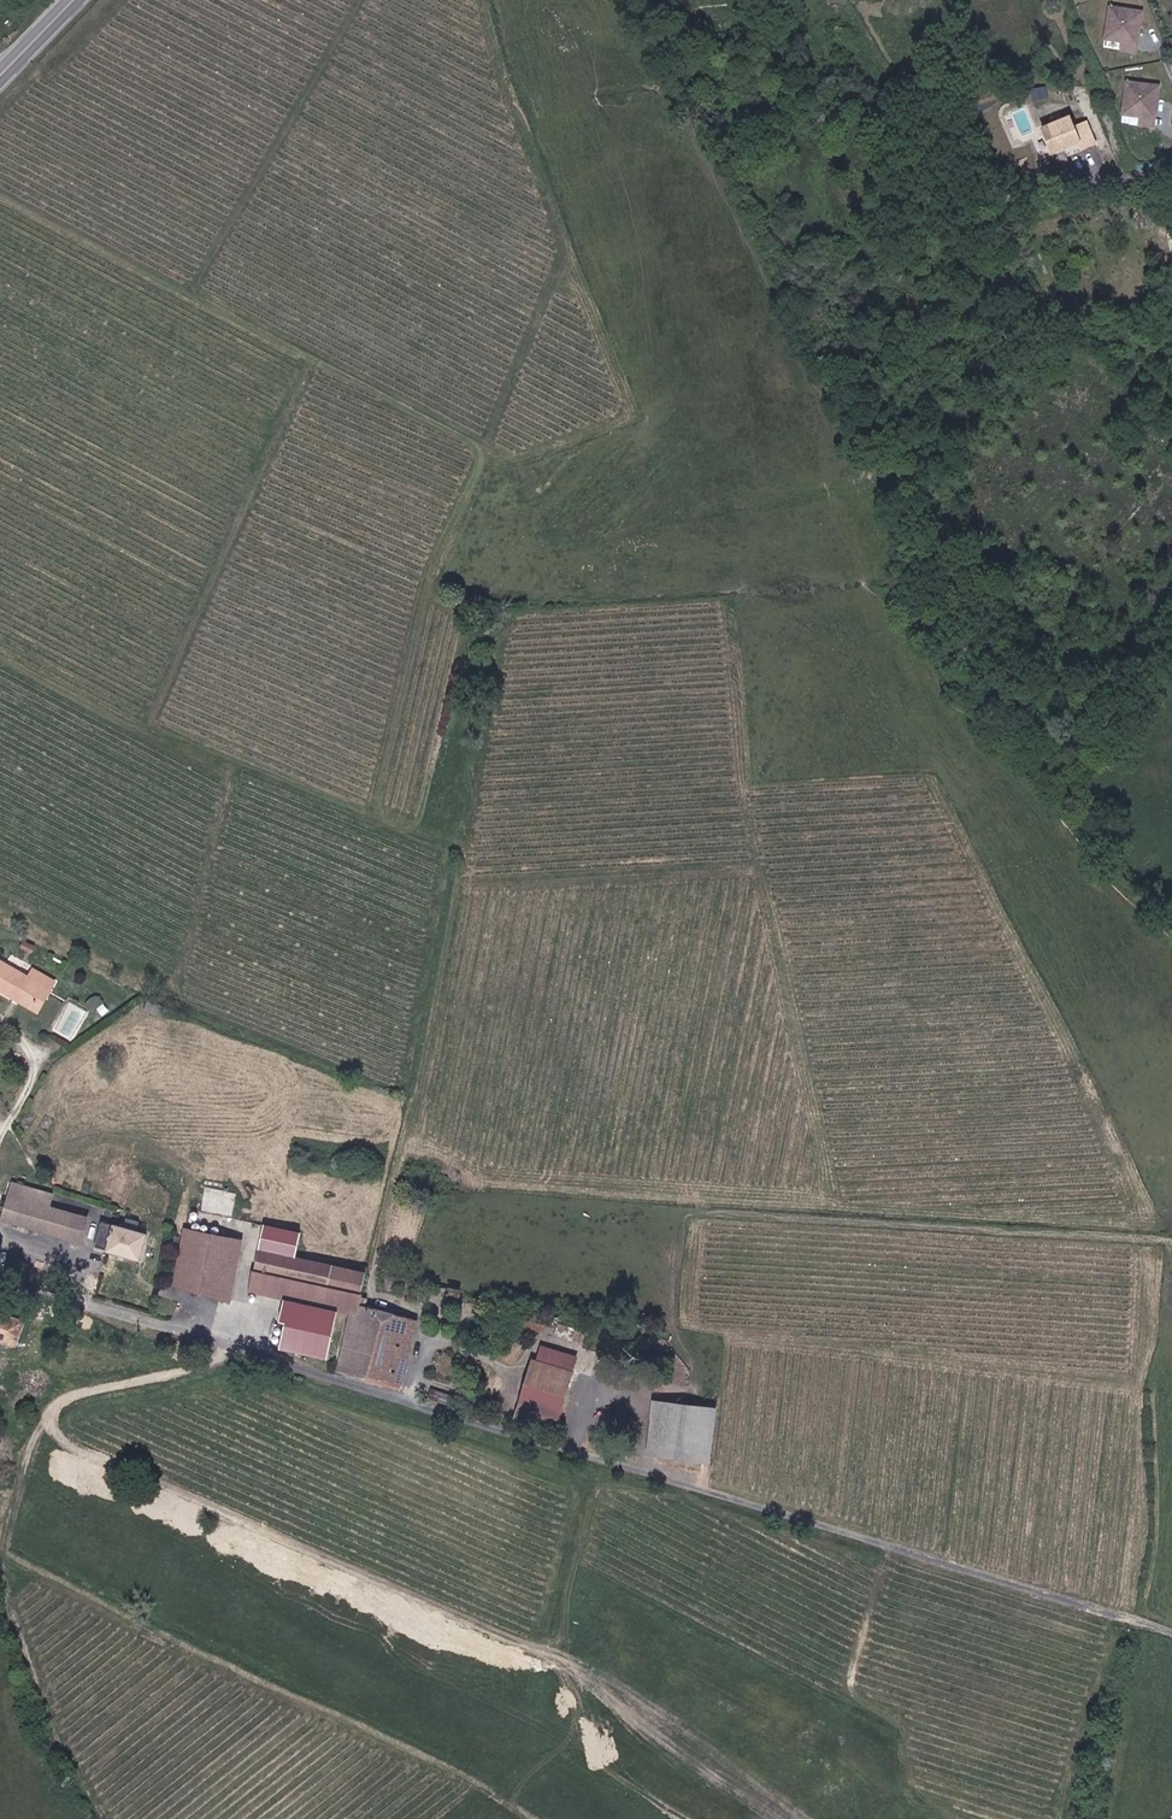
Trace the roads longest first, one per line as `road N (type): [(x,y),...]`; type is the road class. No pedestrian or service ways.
road 1 (unclassified): [(0,1280),(238,1344),(1171,1631)]
road 2 (track): [(483,1818),(568,1736),(565,1683),(525,1653),(34,1439)]
road 3 (track): [(95,1818),(56,1734),(11,1523),(27,1452),(52,1408),(86,1391),(191,1374),(238,1344)]

